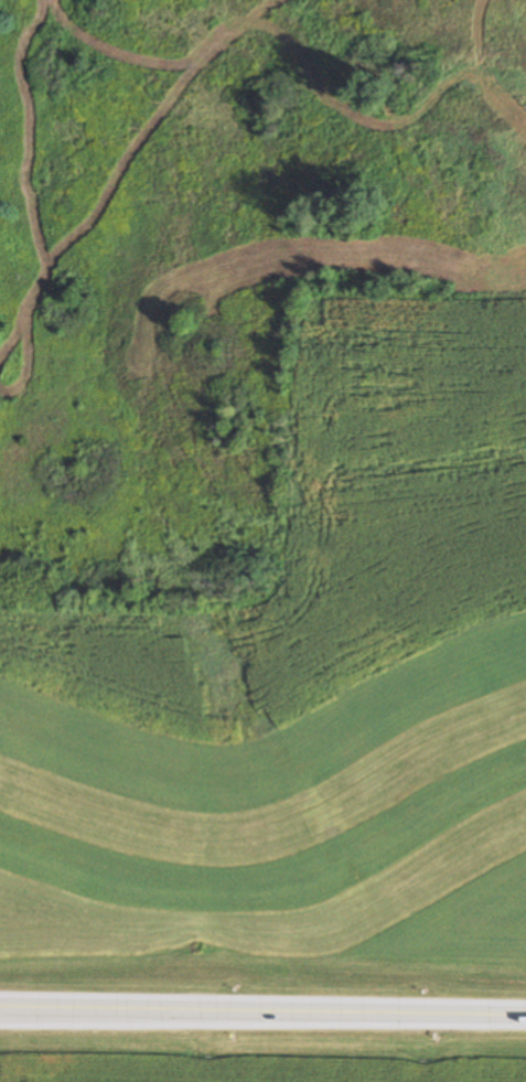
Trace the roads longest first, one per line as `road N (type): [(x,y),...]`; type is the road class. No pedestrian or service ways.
road 1 (primary): [(525,1008),(0,1004)]

